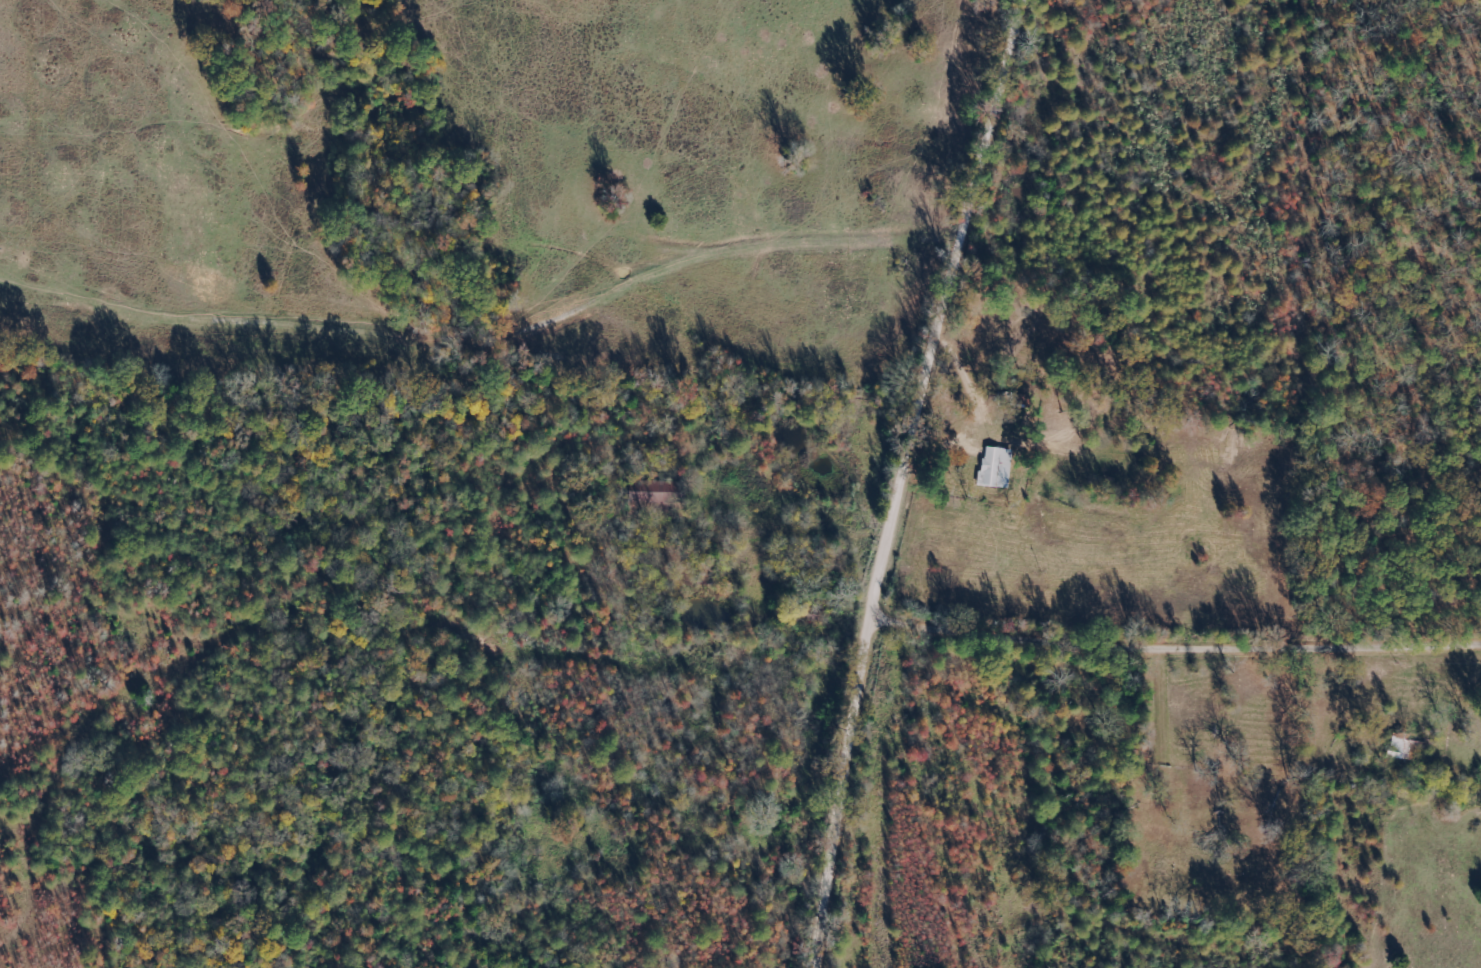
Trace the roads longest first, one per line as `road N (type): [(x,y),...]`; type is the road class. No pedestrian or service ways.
road 1 (residential): [(824,967),(878,622),(928,392),(1036,0)]
road 2 (residential): [(878,622),(1145,652),(1480,649)]

